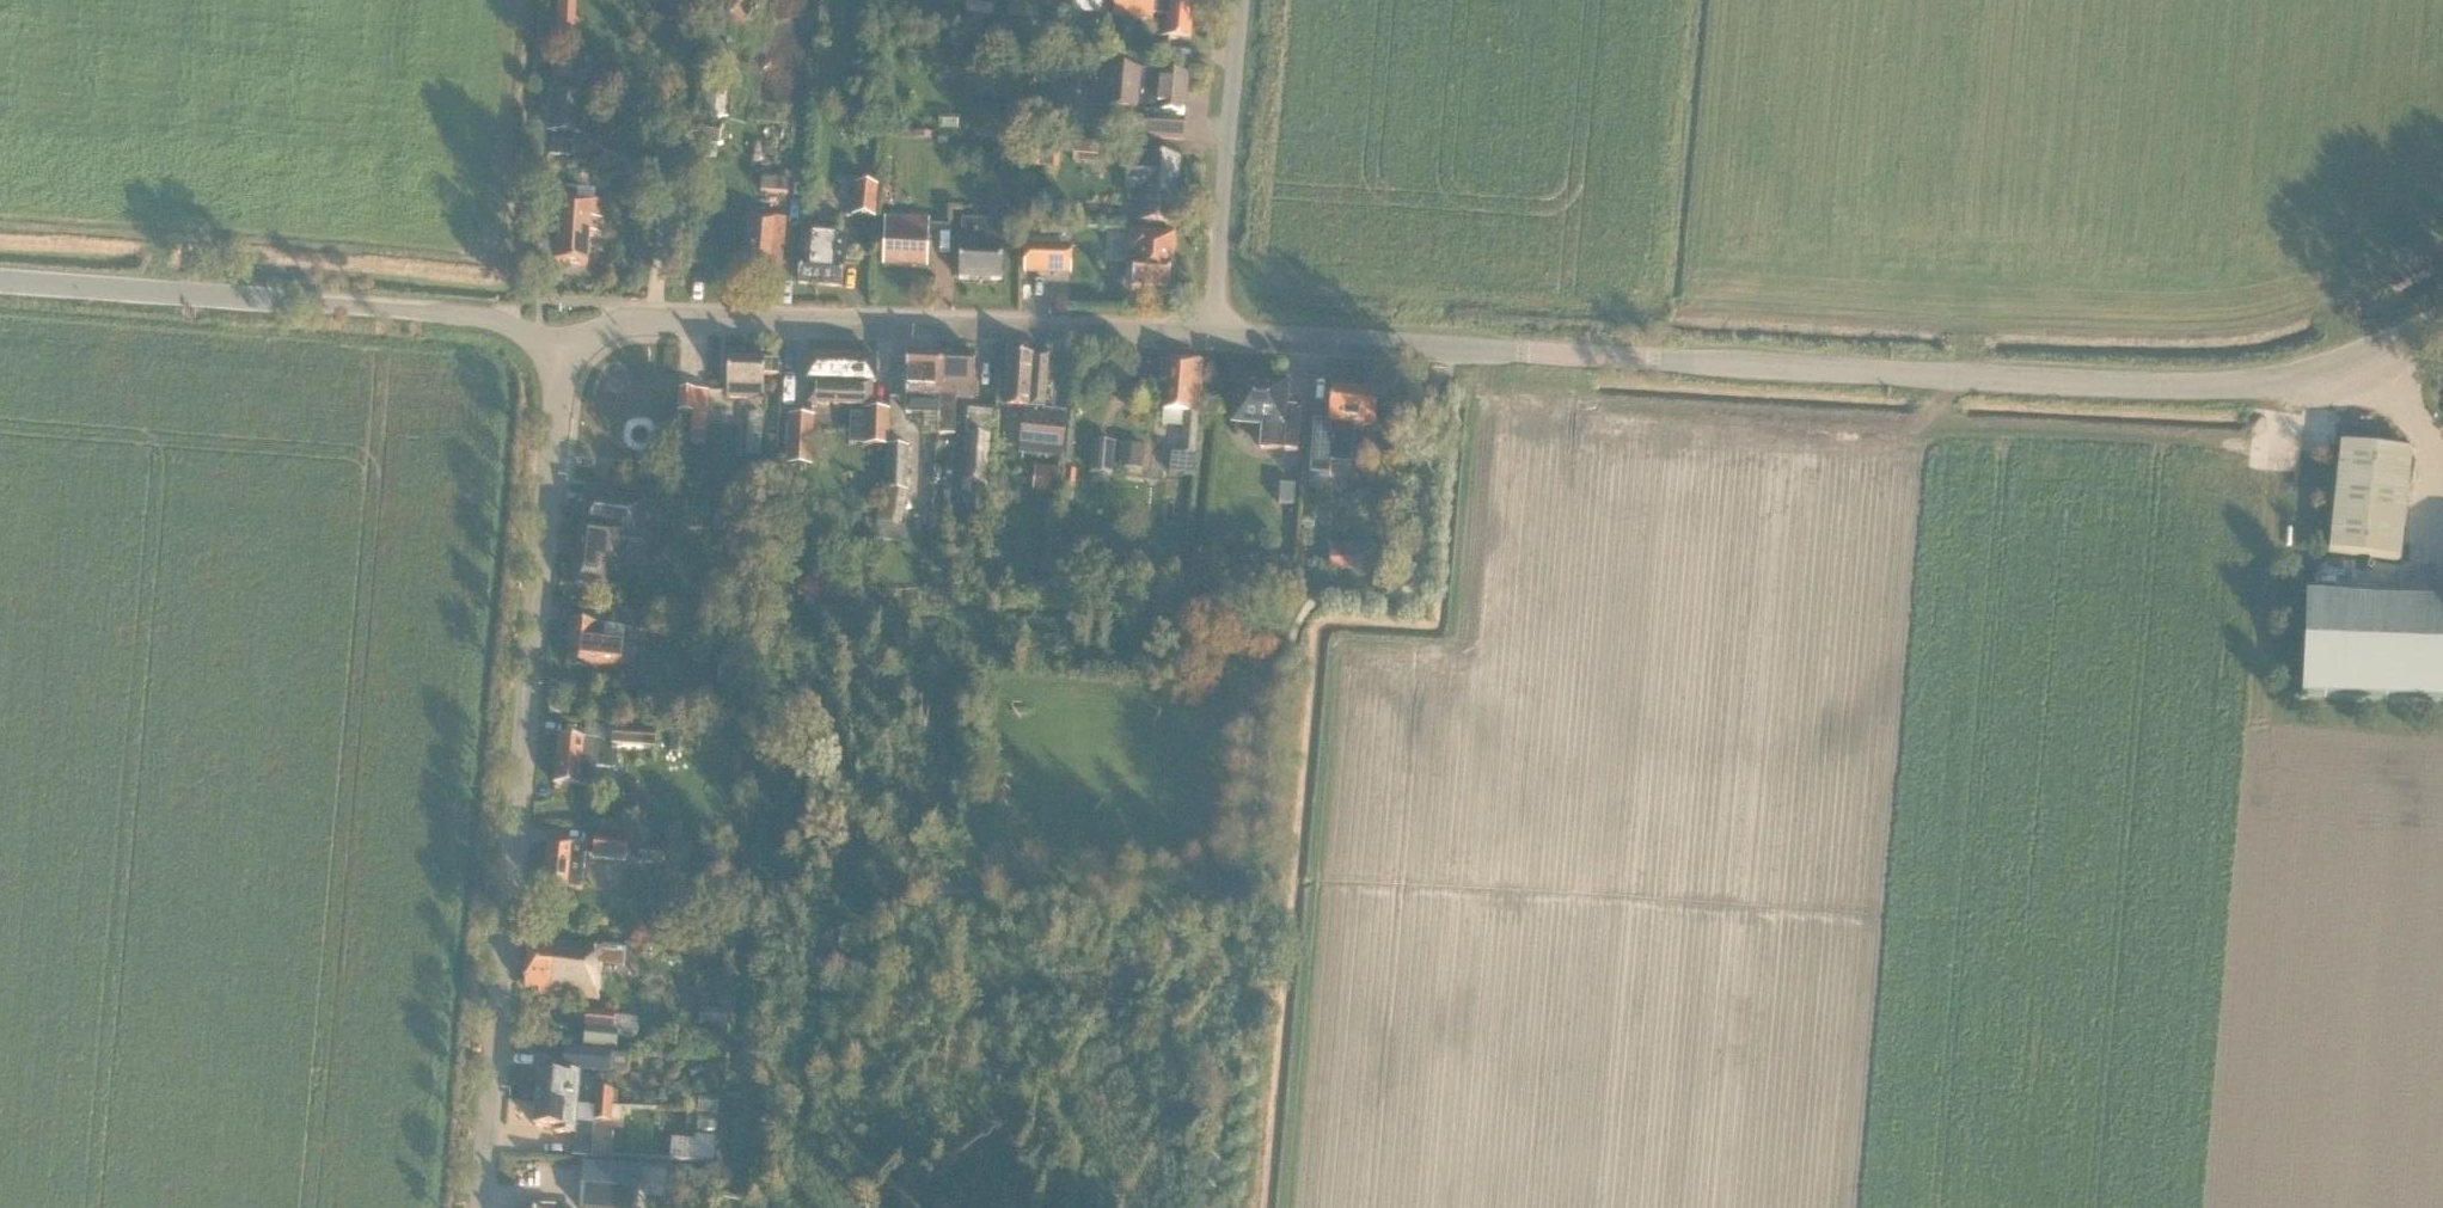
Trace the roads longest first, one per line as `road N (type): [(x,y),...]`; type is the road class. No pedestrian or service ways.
road 1 (tertiary): [(2442,319),(2298,376),(2199,387),(1212,339)]
road 2 (tertiary): [(483,1207),(561,353)]
road 3 (tertiary): [(561,353),(625,319),(1212,339)]
road 4 (unclassified): [(0,281),(487,318),(561,353)]
road 5 (unclassified): [(1212,339),(1241,0)]

